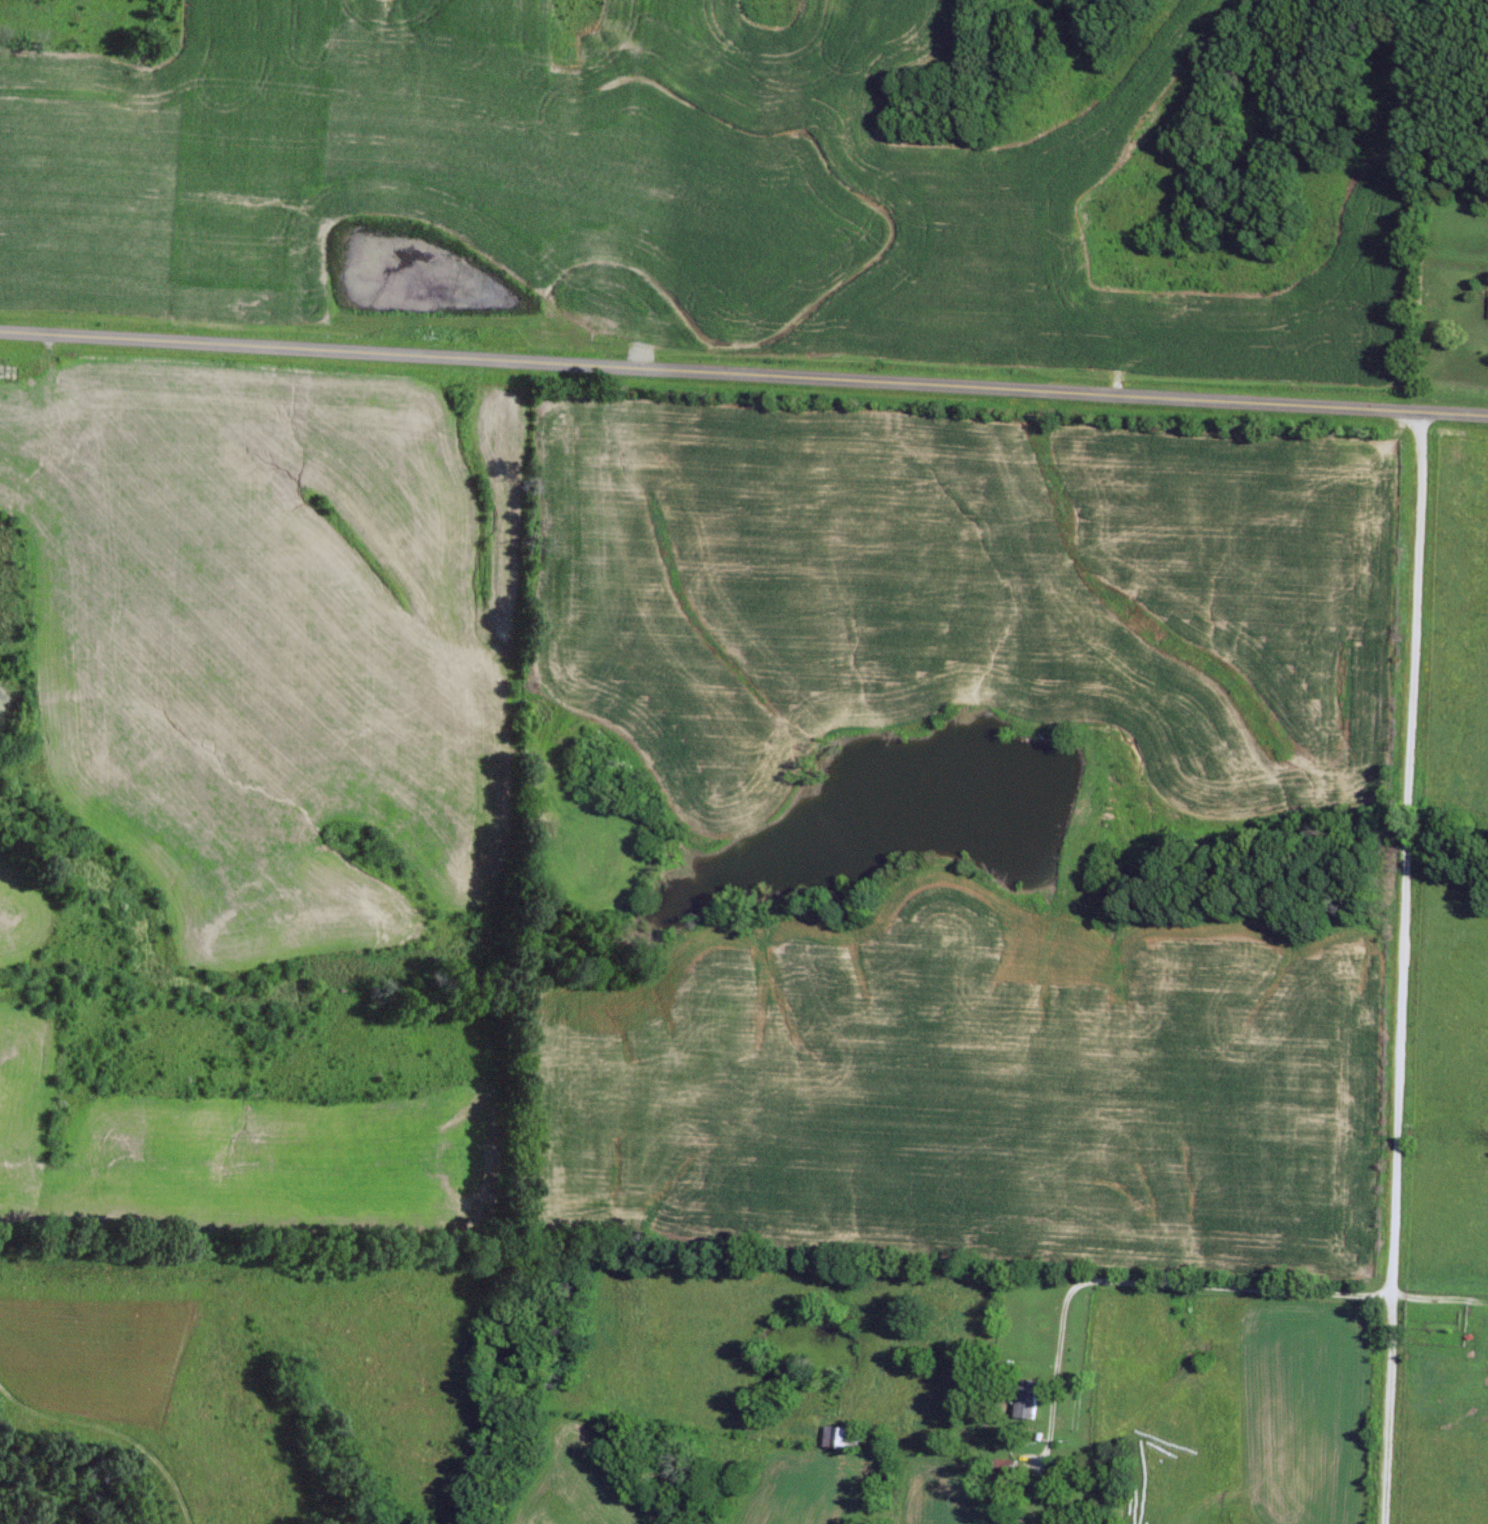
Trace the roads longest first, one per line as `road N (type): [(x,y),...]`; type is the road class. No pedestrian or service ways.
road 1 (residential): [(1487,415),(0,329)]
road 2 (residential): [(1388,1523),(1423,411)]

